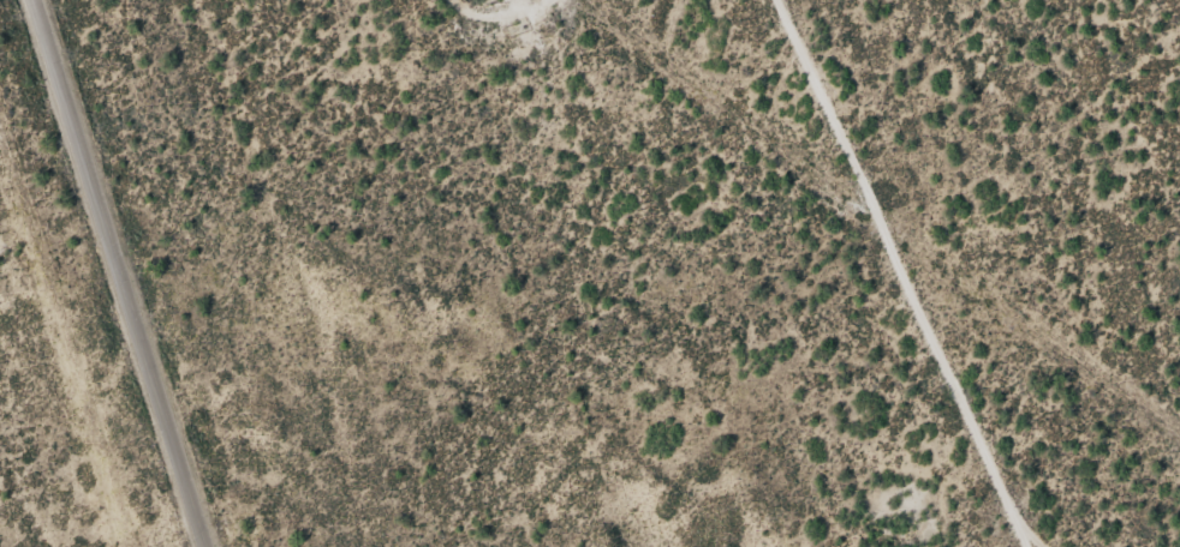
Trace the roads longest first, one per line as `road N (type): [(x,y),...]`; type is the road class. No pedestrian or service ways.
road 1 (track): [(1038,546),(777,0)]
road 2 (residential): [(21,0),(42,92),(192,546)]

